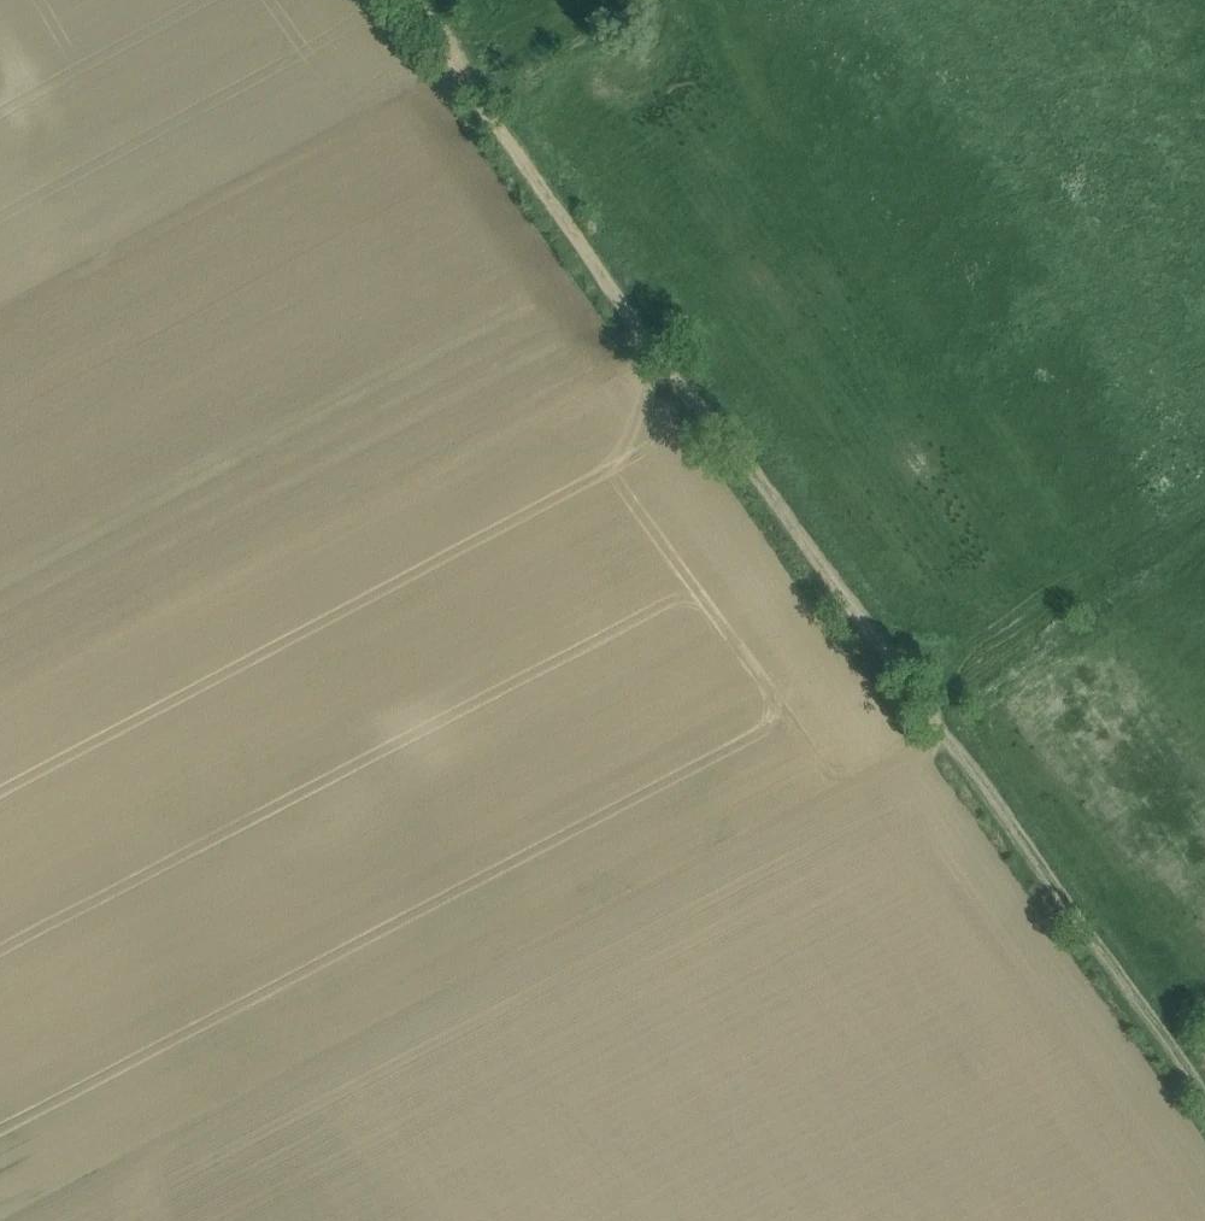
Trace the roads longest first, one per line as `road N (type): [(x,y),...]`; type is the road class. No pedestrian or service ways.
road 1 (track): [(1204,1092),(798,531),(651,347),(409,0)]

